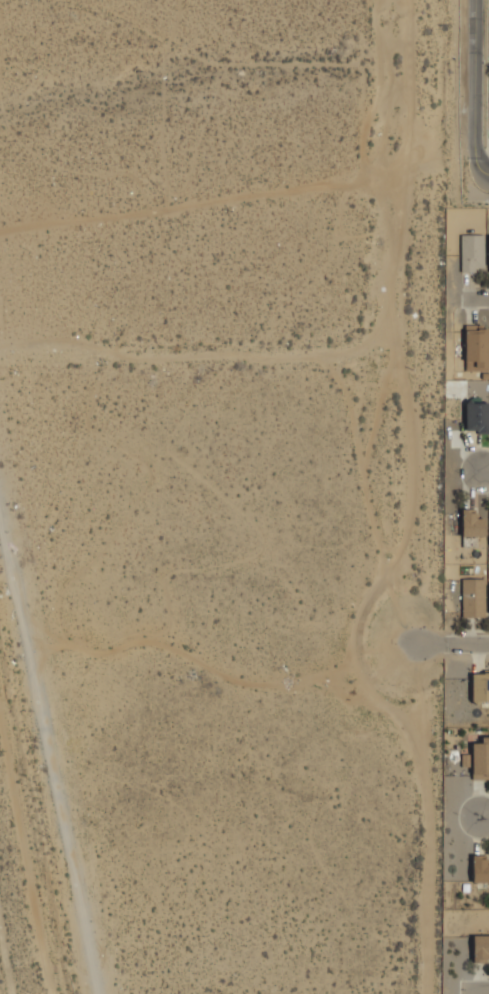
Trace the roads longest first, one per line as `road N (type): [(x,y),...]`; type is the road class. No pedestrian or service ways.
road 1 (track): [(401,648),(409,390),(357,356),(0,344)]
road 2 (tertiary): [(480,0),(477,148),(488,162)]

